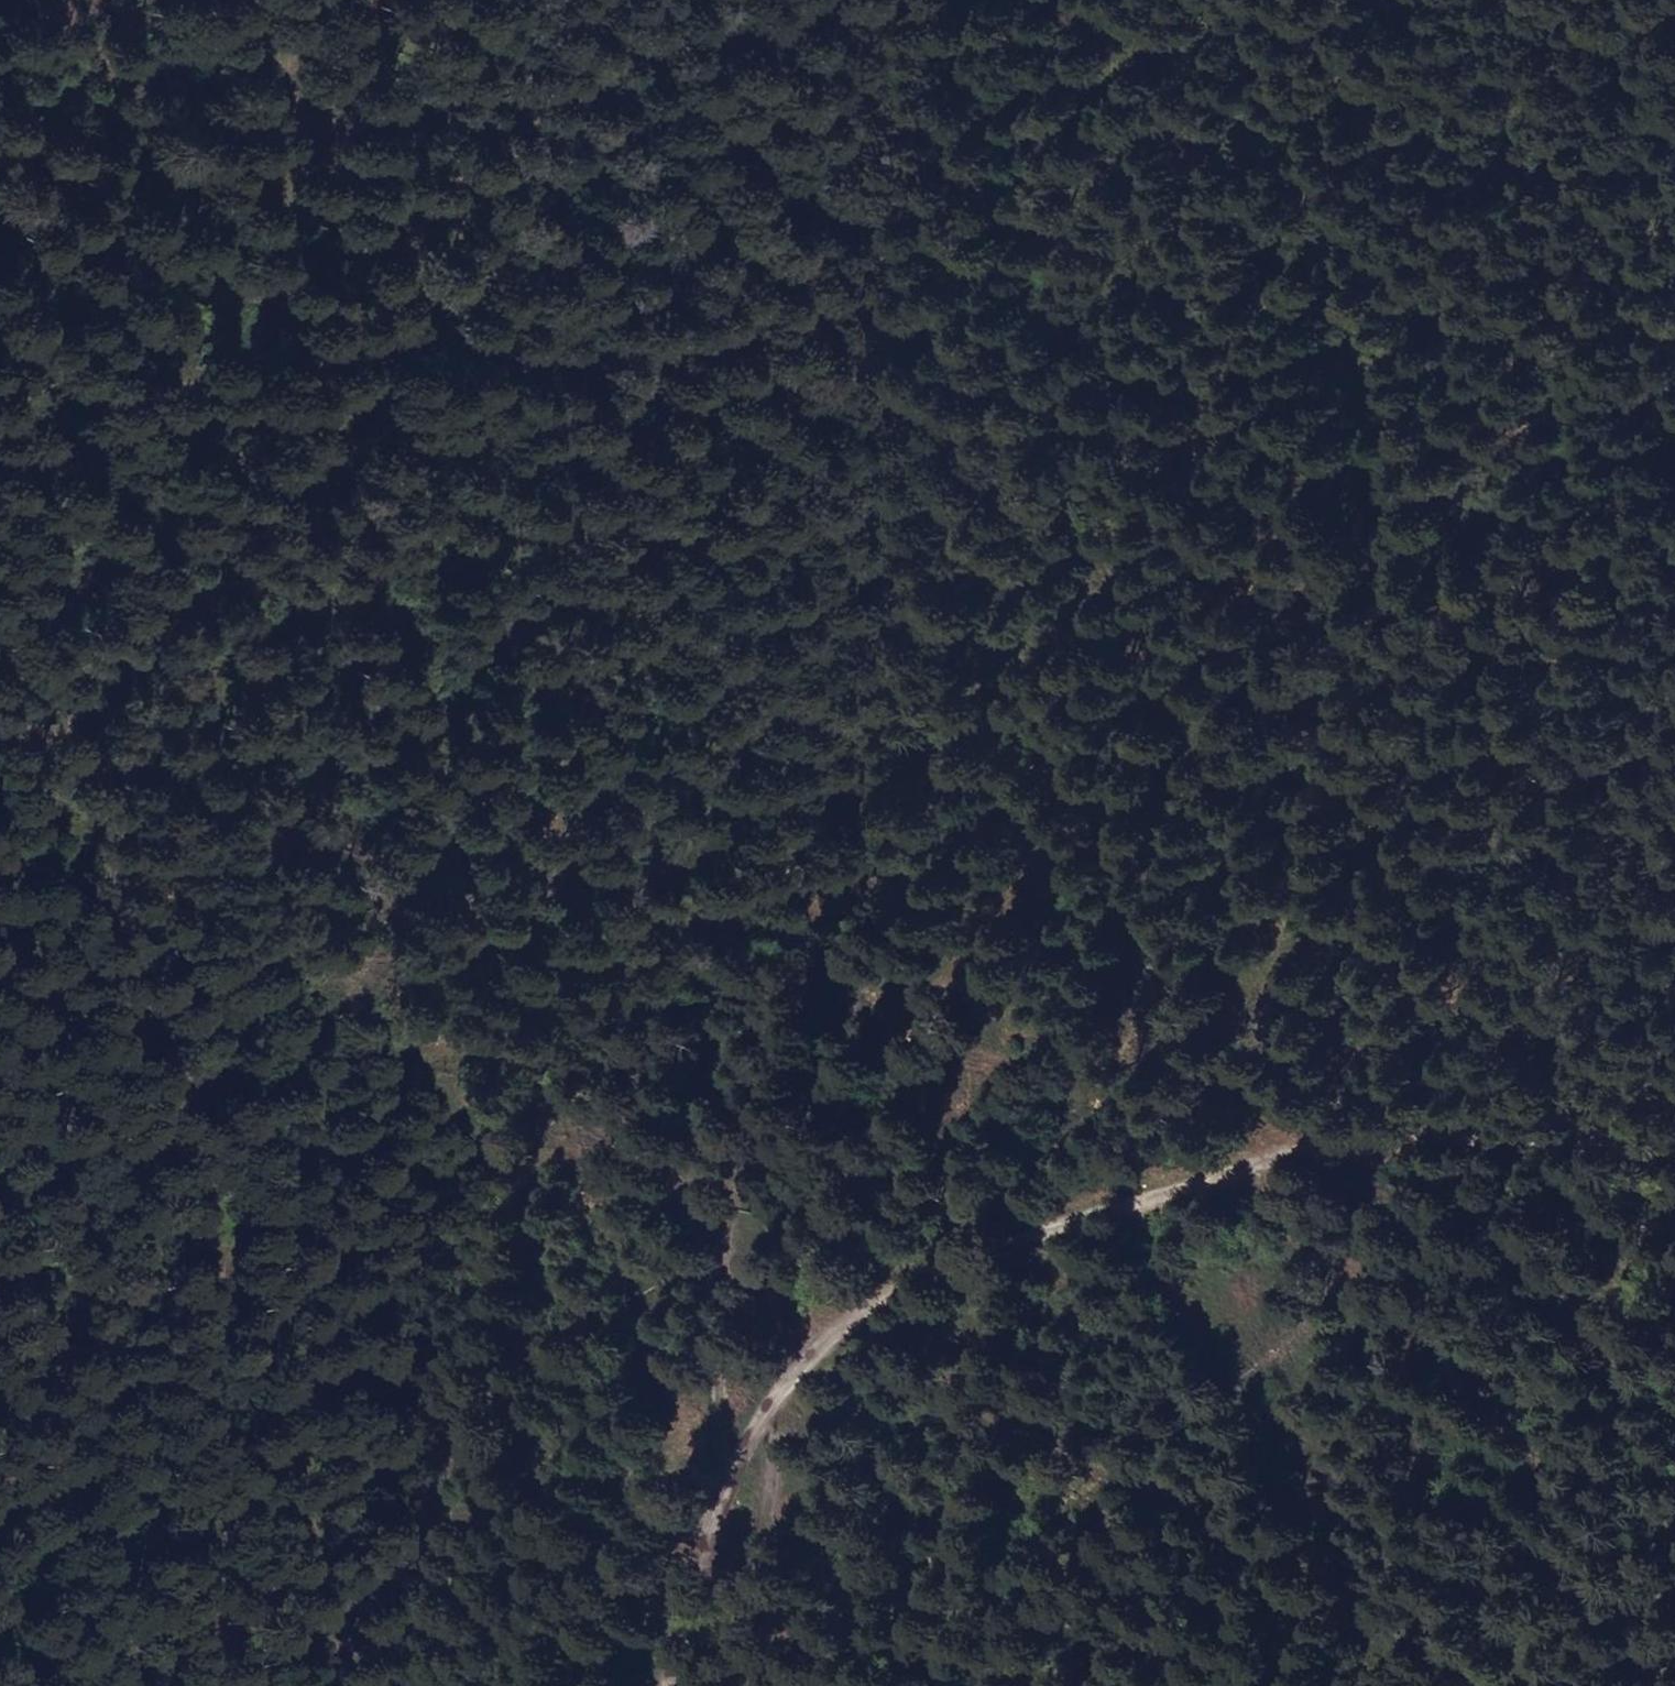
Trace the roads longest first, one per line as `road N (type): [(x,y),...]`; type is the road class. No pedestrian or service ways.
road 1 (track): [(1674,1164),(1554,1150),(1311,1141),(902,1282),(777,1409),(667,1685)]
road 2 (track): [(0,1307),(162,1507),(410,1685)]

